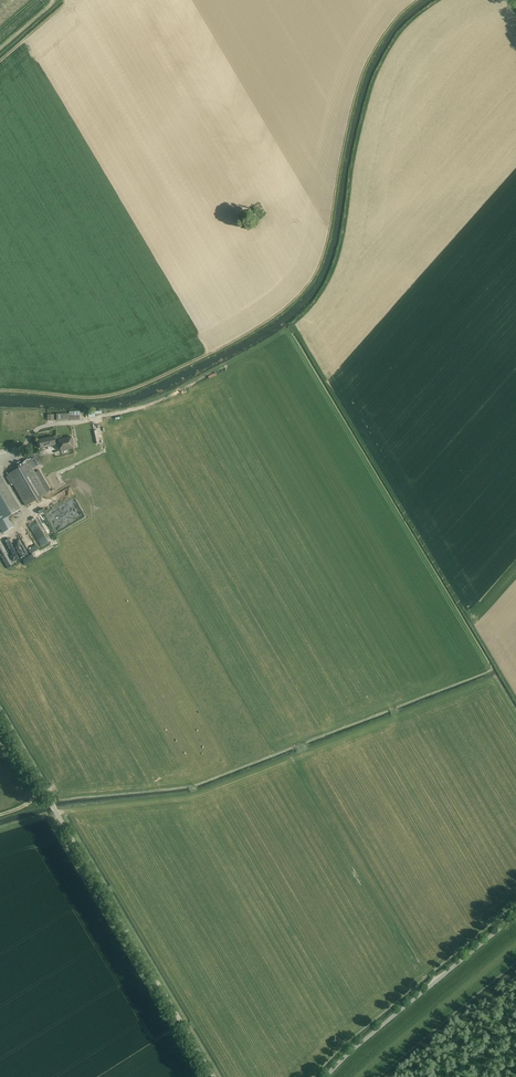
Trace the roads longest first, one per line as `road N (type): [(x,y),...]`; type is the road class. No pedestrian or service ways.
road 1 (unclassified): [(214,1076),(0,716)]
road 2 (unclassified): [(325,1076),(515,915)]

